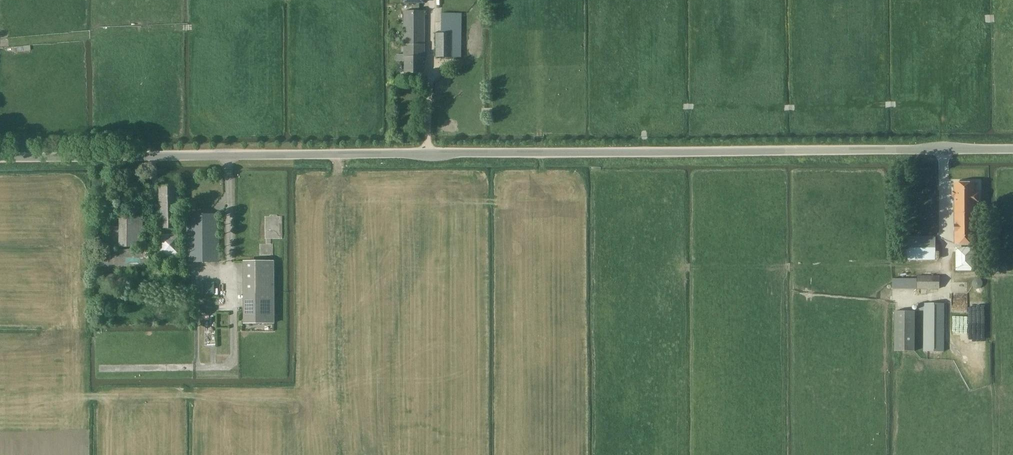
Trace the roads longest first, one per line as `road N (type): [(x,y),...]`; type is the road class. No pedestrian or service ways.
road 1 (unclassified): [(0,158),(1012,149)]

